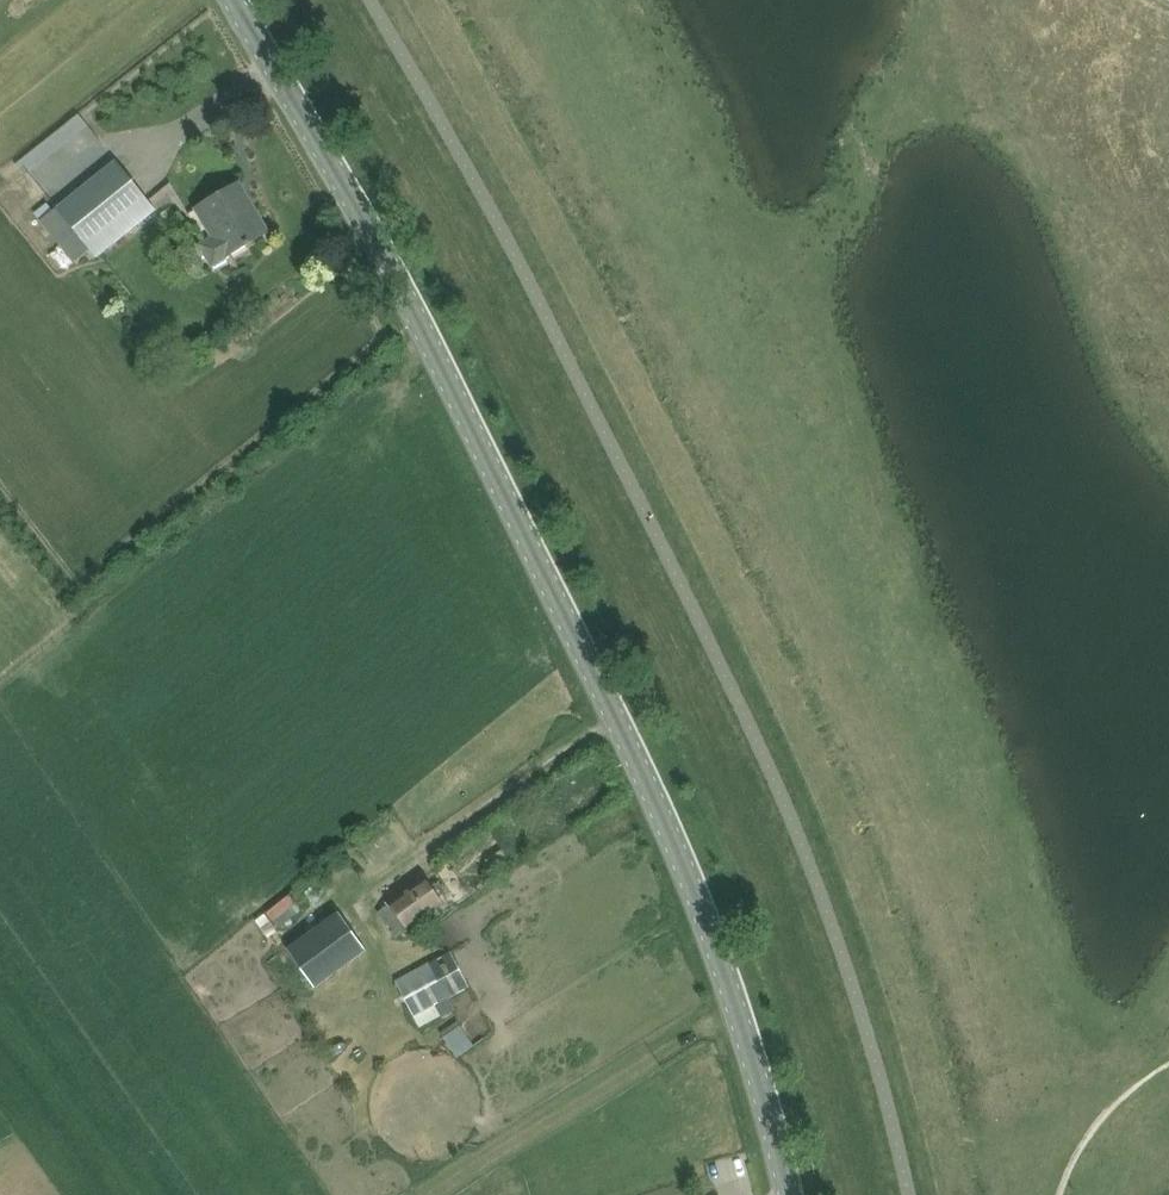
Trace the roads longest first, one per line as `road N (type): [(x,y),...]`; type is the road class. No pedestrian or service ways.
road 1 (tertiary): [(787,1194),(711,940),(662,815),(417,320),(234,0)]

